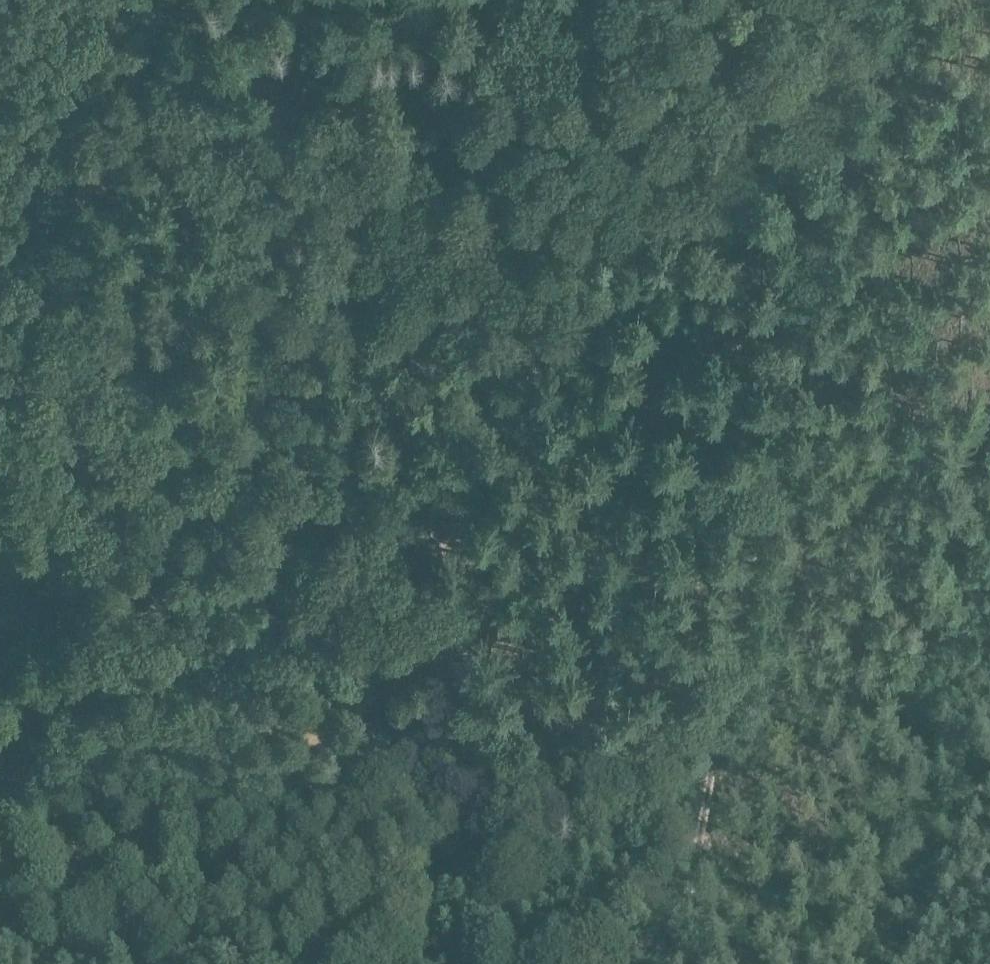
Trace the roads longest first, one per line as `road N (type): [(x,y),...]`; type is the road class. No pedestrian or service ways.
road 1 (track): [(664,963),(743,612),(863,0)]
road 2 (track): [(0,331),(53,98),(65,0)]
road 3 (track): [(743,612),(989,631)]

